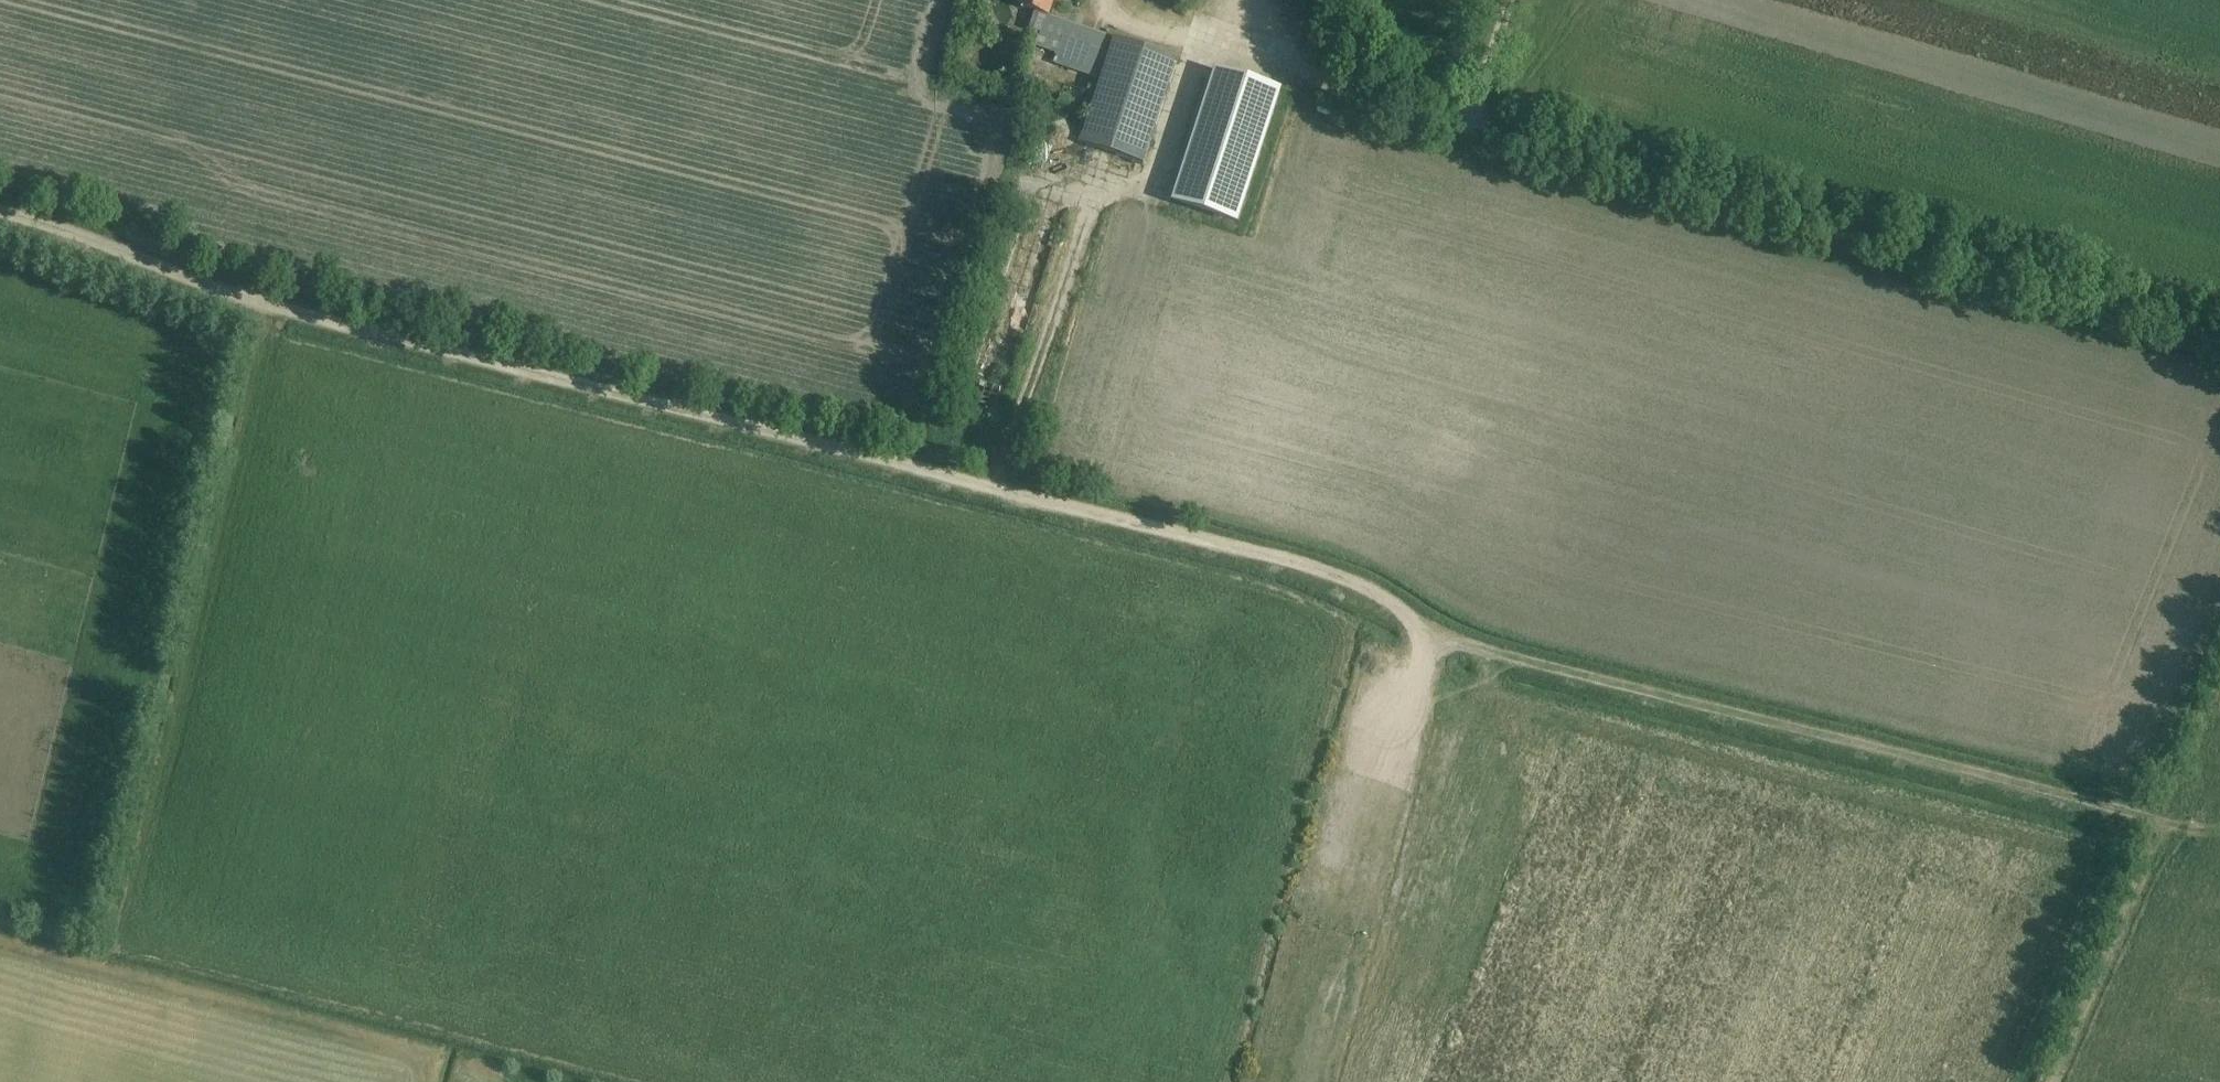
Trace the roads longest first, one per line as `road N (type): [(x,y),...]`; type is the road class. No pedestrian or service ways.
road 1 (track): [(0,213),(255,302),(1339,577),(1446,635)]

